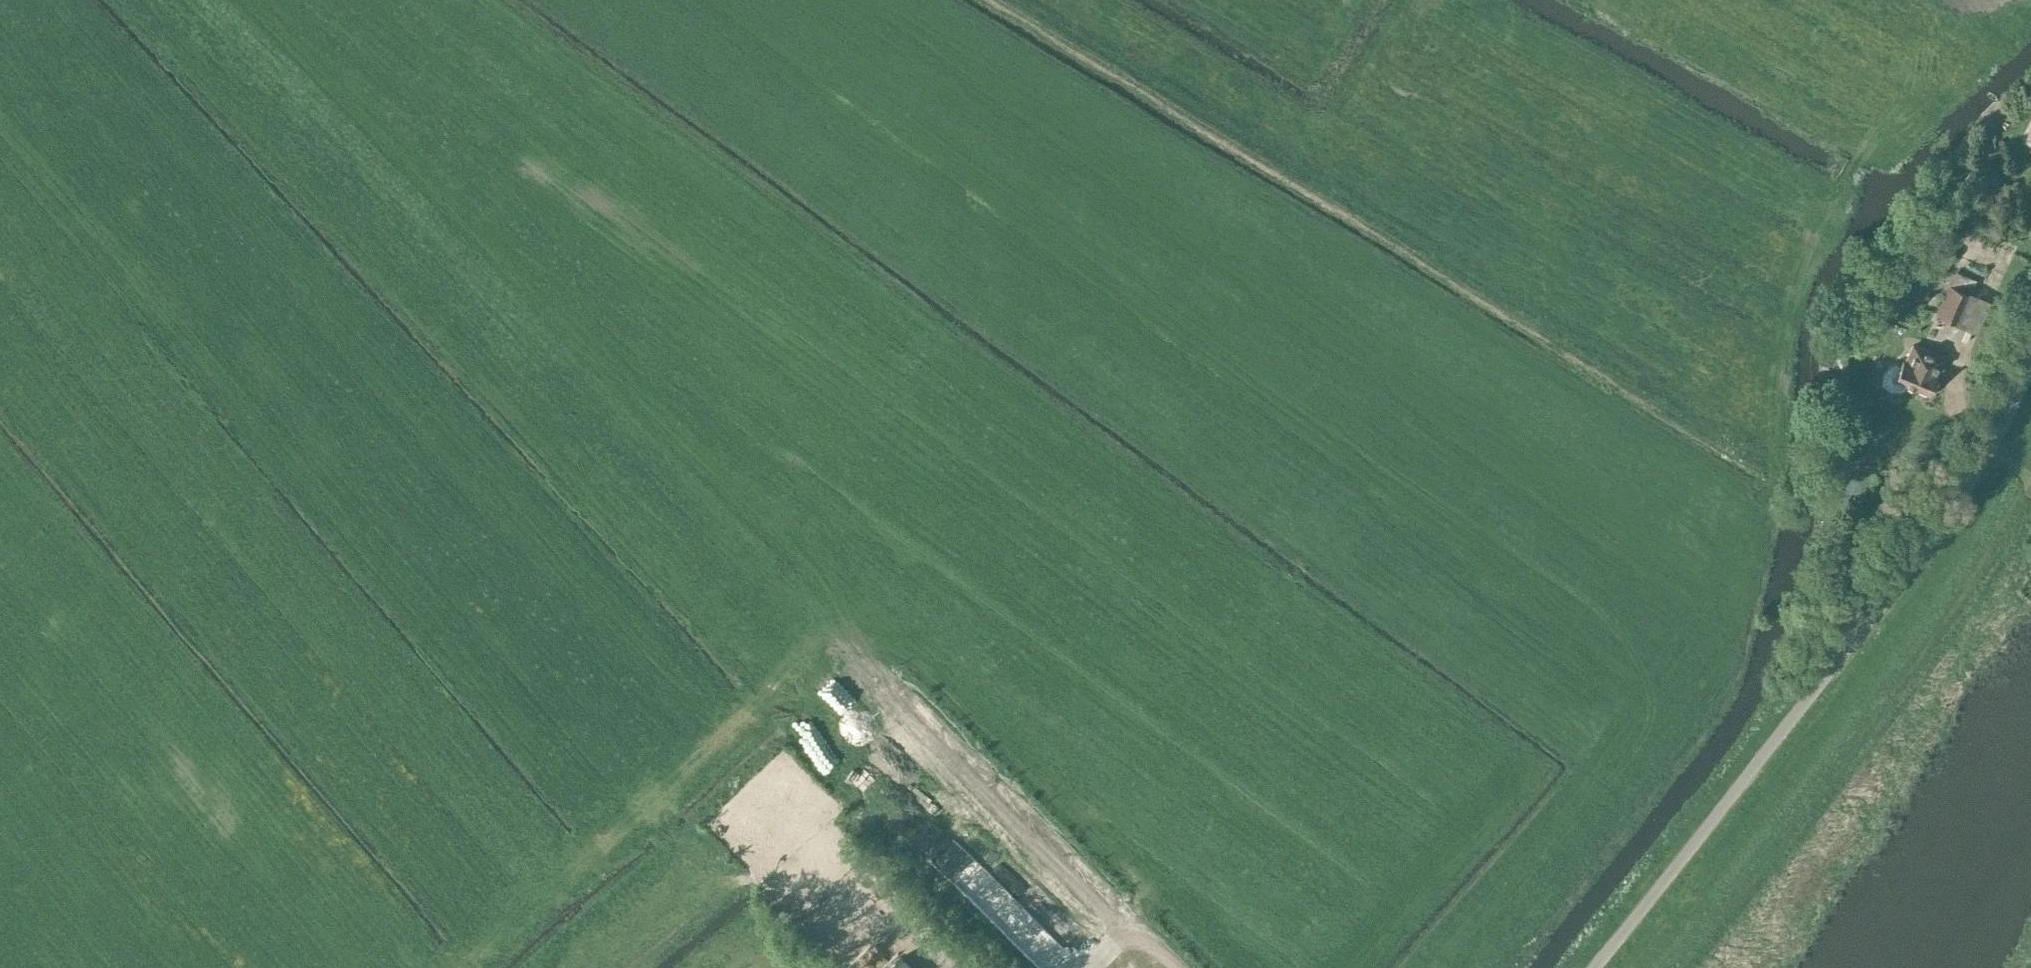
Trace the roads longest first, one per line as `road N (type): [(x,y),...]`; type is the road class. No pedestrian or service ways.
road 1 (unclassified): [(1592,967),(1913,562),(1988,450),(2030,360)]

